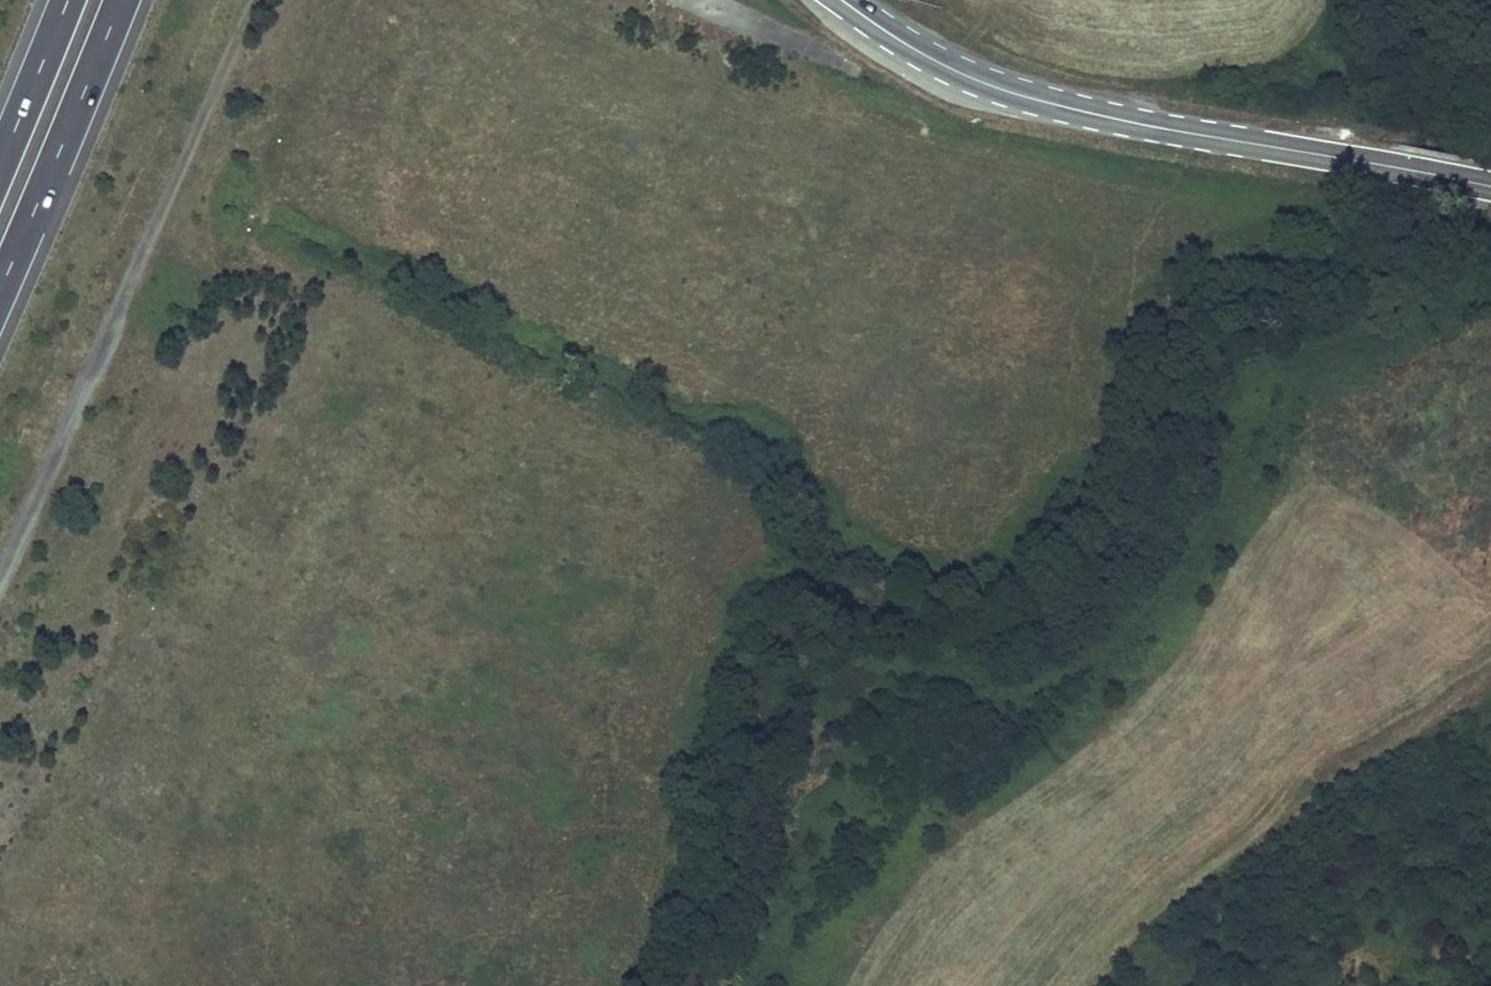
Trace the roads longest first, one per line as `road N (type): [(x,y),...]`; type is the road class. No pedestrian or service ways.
road 1 (tertiary): [(851,0),(976,75),(1033,92),(1490,181)]
road 2 (track): [(0,569),(266,0)]
road 3 (track): [(1098,985),(1206,867),(1464,702),(1490,677)]
road 4 (trunk): [(0,282),(116,0)]
road 5 (trunk): [(62,0),(0,149)]

